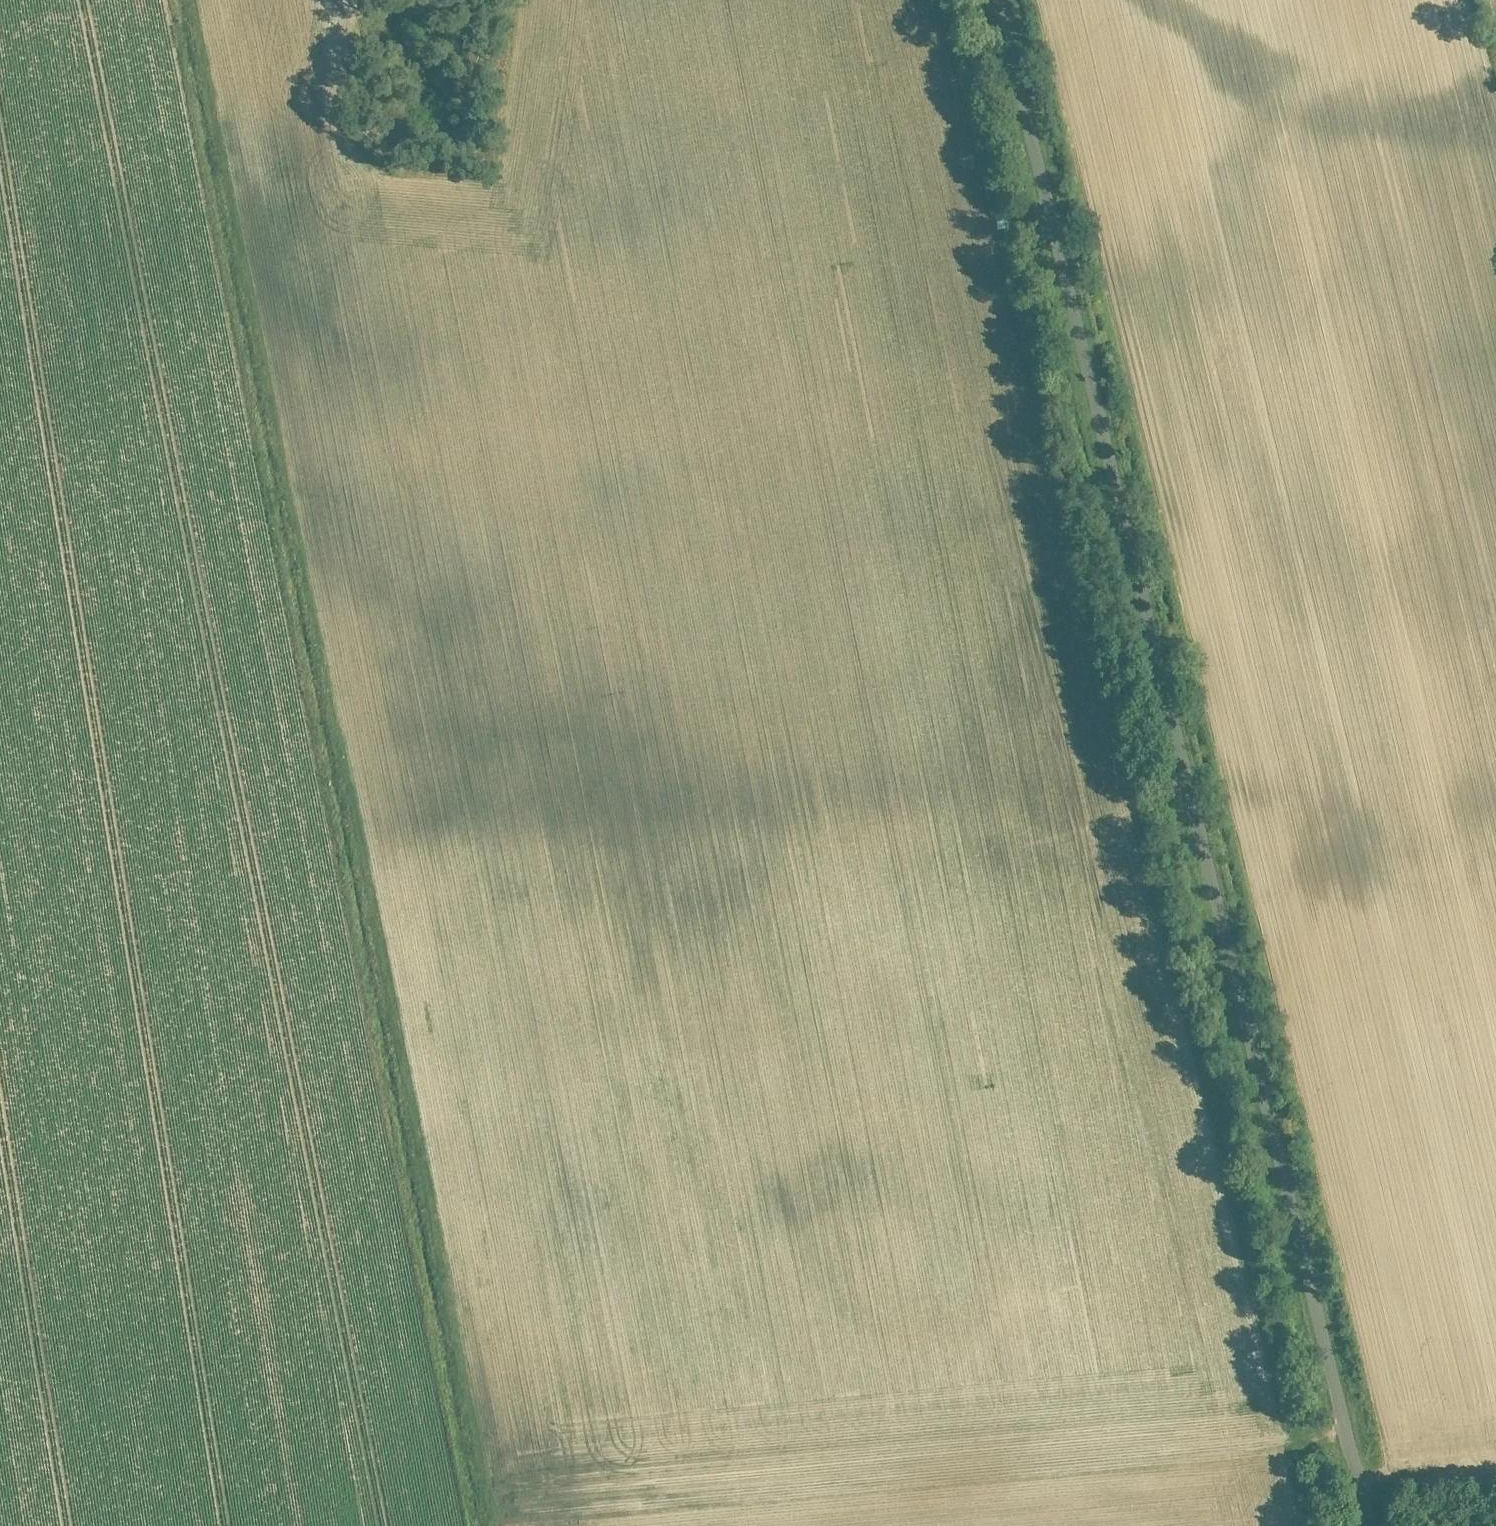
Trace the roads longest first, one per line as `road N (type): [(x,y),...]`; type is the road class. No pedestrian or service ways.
road 1 (unclassified): [(991,0),(1359,1525)]

